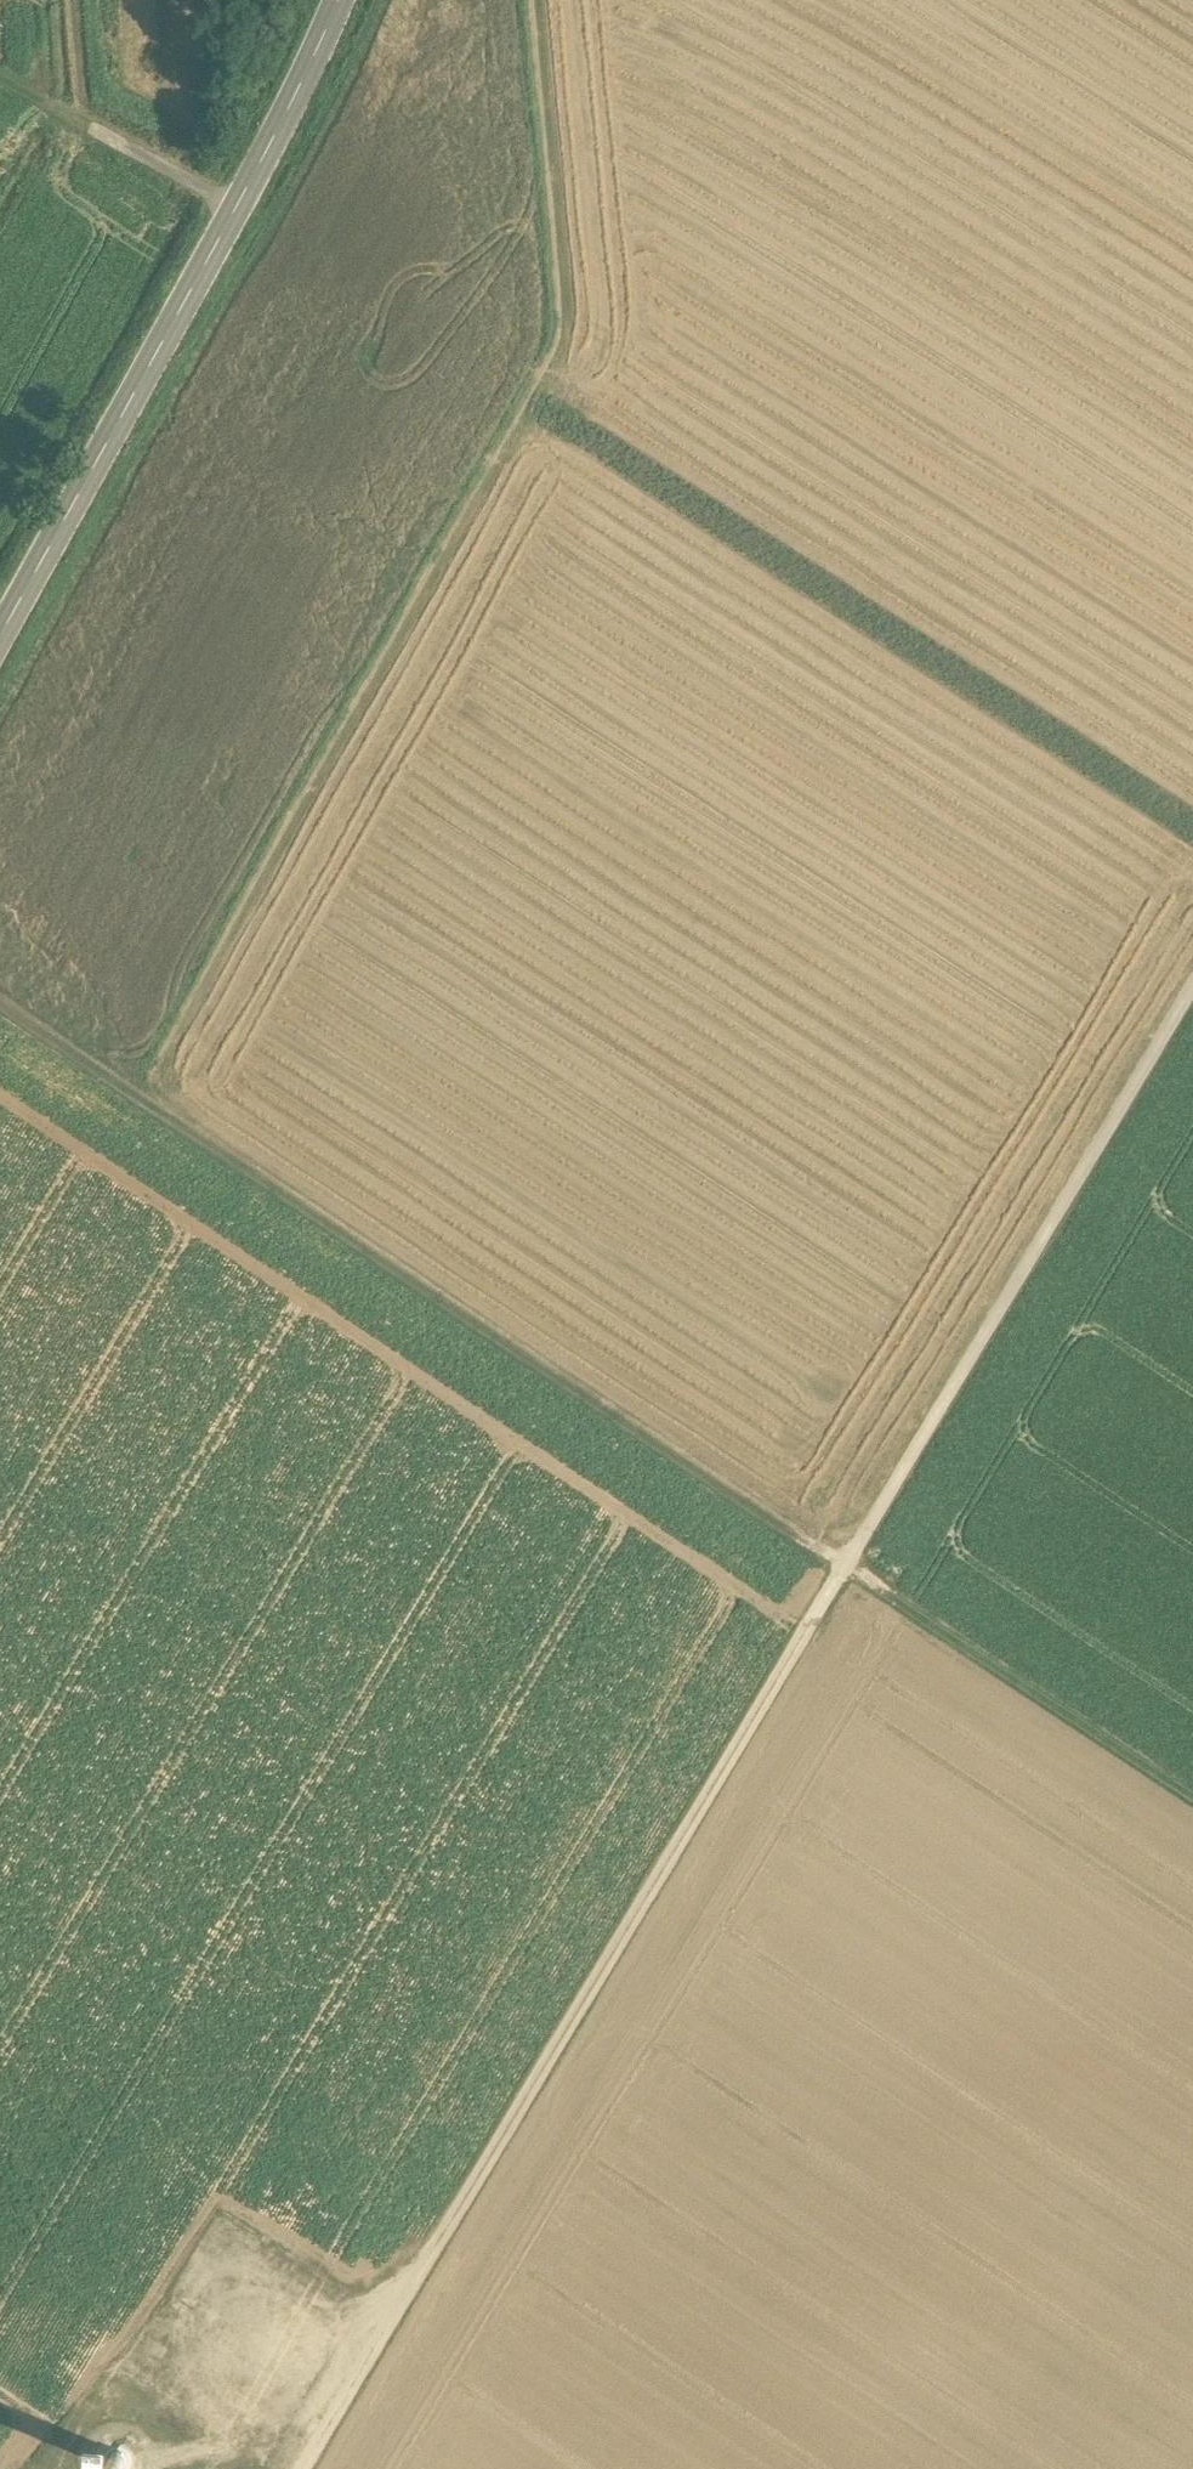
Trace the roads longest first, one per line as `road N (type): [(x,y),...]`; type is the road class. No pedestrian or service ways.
road 1 (track): [(525,0),(557,326),(551,347),(405,595),(137,1094)]
road 2 (track): [(847,1561),(306,2468)]
road 3 (track): [(847,1561),(698,1472),(0,996)]
road 4 (secondary): [(0,637),(274,139),(340,0)]
road 5 (track): [(1192,987),(847,1561)]
road 6 (track): [(842,1569),(1192,1799)]
road 7 (track): [(237,208),(67,115)]

